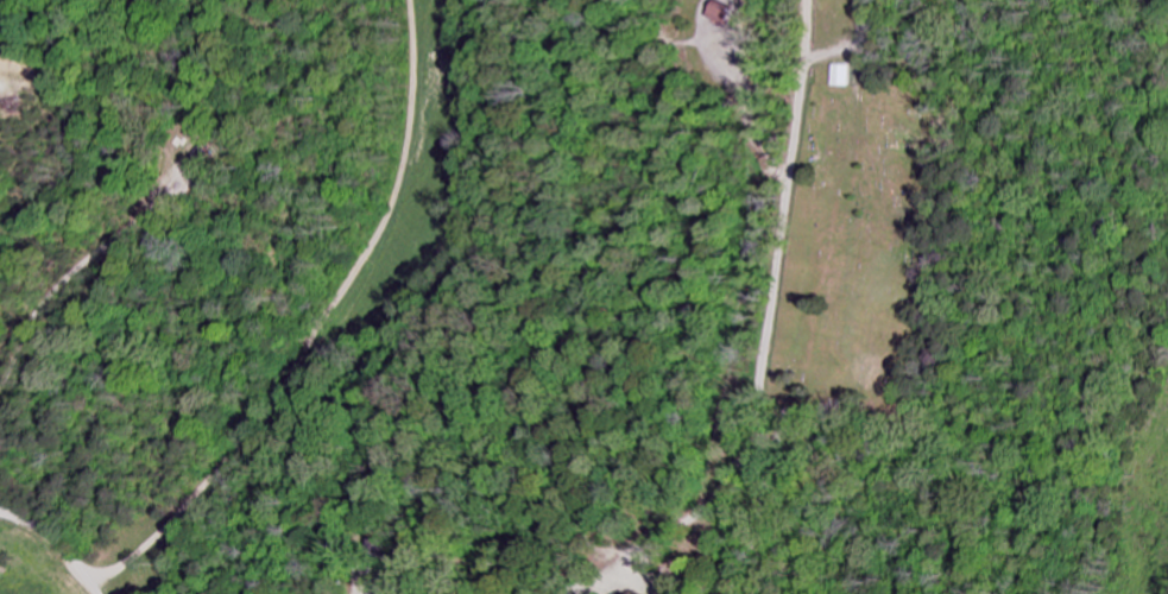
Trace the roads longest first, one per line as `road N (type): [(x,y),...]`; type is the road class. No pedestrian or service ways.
road 1 (residential): [(808,0),(759,392),(759,498),(725,593)]
road 2 (residential): [(97,593),(44,533),(0,513)]

